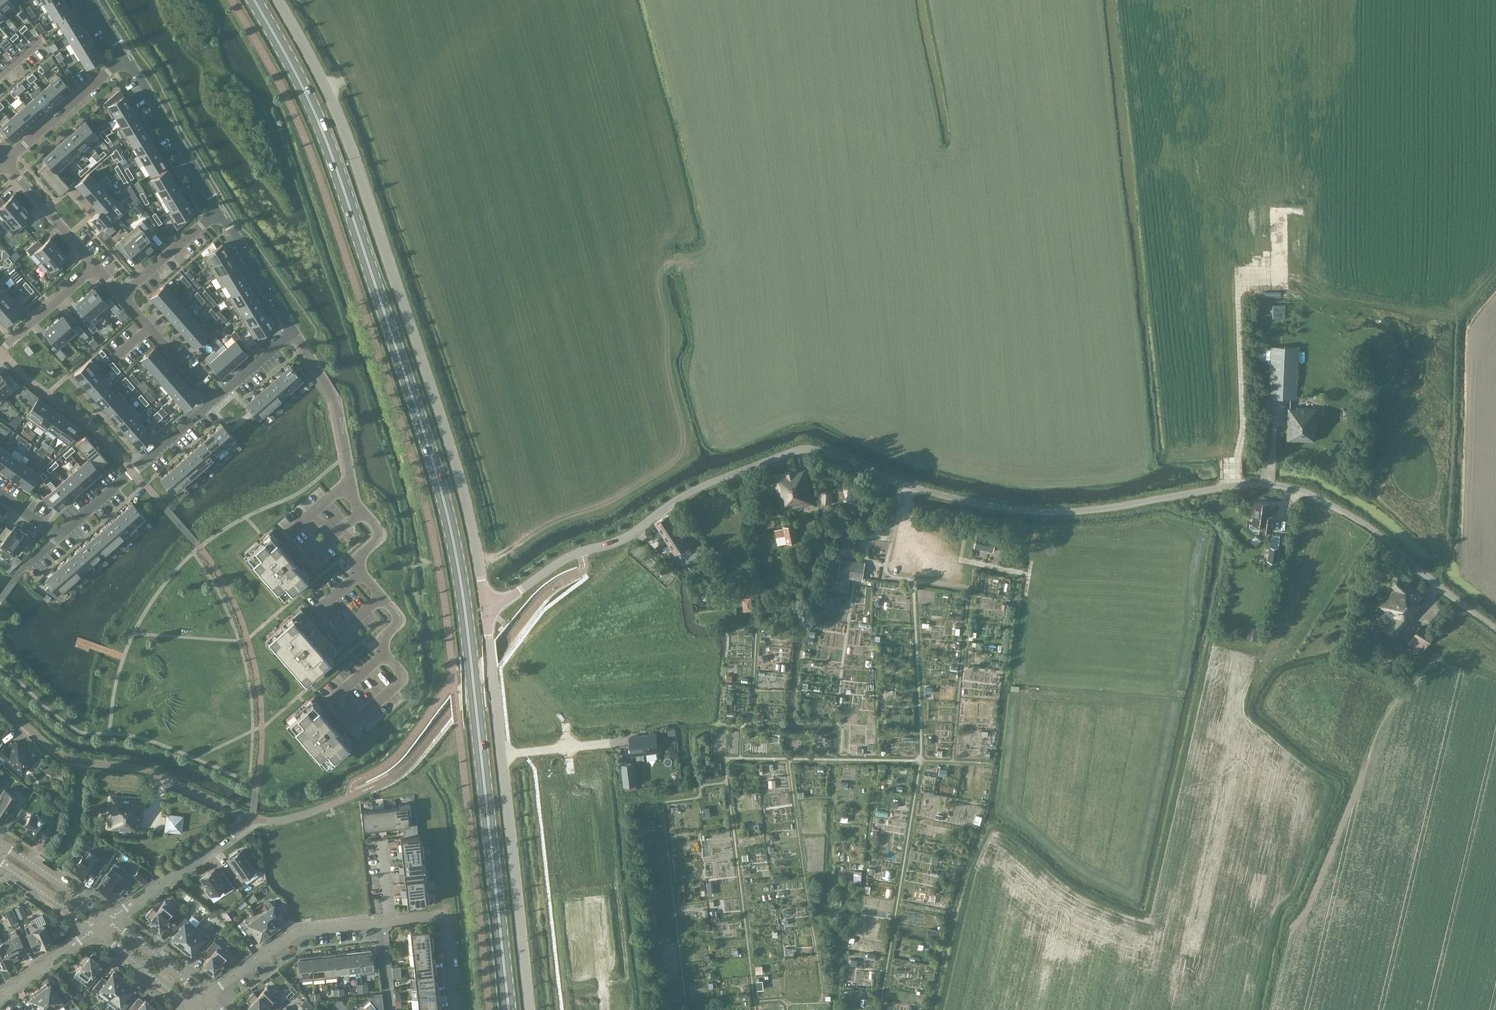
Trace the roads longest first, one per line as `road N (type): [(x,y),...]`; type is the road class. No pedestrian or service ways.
road 1 (unclassified): [(1495,628),(1312,495),(1227,488),(1029,513),(907,485),(801,448),(689,493),(628,536),(564,559),(484,607)]
road 2 (primary): [(509,1009),(469,639),(443,498),(330,151),(254,0)]
road 3 (unclassified): [(484,607),(463,492),(406,310),(339,118),(279,0)]
road 4 (residential): [(111,920),(252,819),(147,770),(68,759),(0,703)]
road 5 (unclassified): [(529,1009),(484,607)]
road 6 (residential): [(337,404),(350,495),(383,536),(356,566),(399,621),(381,636),(382,654)]
road 7 (residential): [(58,537),(212,399)]
road 8 (residential): [(381,923),(299,933),(207,998)]
road 9 (residential): [(220,210),(125,56)]
road 10 (residential): [(125,56),(12,156)]
road 11 (residential): [(455,1009),(445,916),(392,922)]
road 12 (residential): [(293,336),(220,210)]
road 13 (residential): [(122,296),(212,399)]
road 14 (unclassified): [(111,920),(0,843)]
road 15 (residential): [(5,162),(93,264)]
road 16 (residential): [(122,296),(220,210)]
road 17 (residential): [(93,264),(0,350)]
road 18 (unclassified): [(97,930),(194,1007)]
road 19 (unclassified): [(207,998),(111,920)]

